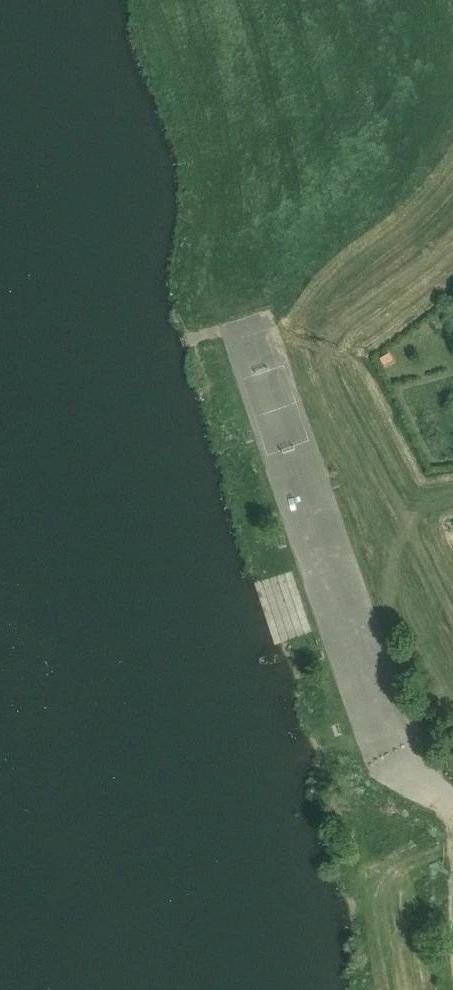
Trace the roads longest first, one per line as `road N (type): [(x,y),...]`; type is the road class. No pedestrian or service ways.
road 1 (track): [(452,235),(357,310),(329,348),(355,430),(452,619)]
road 2 (track): [(383,625),(407,524),(452,499)]

